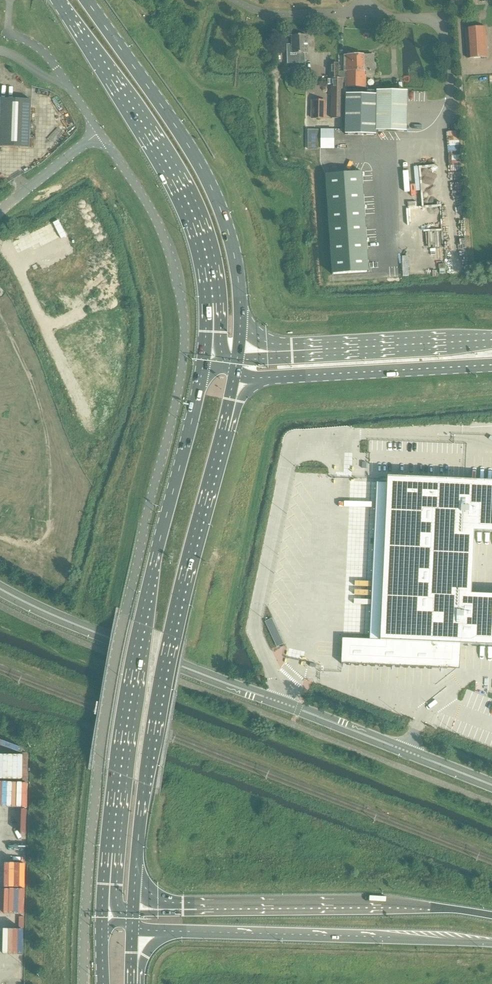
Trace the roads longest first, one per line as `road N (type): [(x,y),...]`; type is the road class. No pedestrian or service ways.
road 1 (unclassified): [(85,983),(110,684),(184,339),(164,238),(99,133)]
road 2 (primary): [(204,363),(128,693),(102,916)]
road 3 (primary): [(134,905),(158,699),(234,378)]
road 4 (secondary): [(450,768),(155,657),(0,589)]
road 5 (primary): [(58,0),(190,226),(206,290),(204,363)]
road 6 (trunk): [(491,915),(375,906),(134,905)]
road 7 (primary): [(240,308),(230,237),(206,176),(86,0)]
road 8 (trunk): [(182,932),(491,944)]
road 9 (secondary): [(234,378),(491,363)]
road 10 (secondary): [(491,340),(285,352)]
road 11 (unclassified): [(99,133),(47,58),(8,34)]
road 12 (unclassified): [(99,133),(0,210)]

